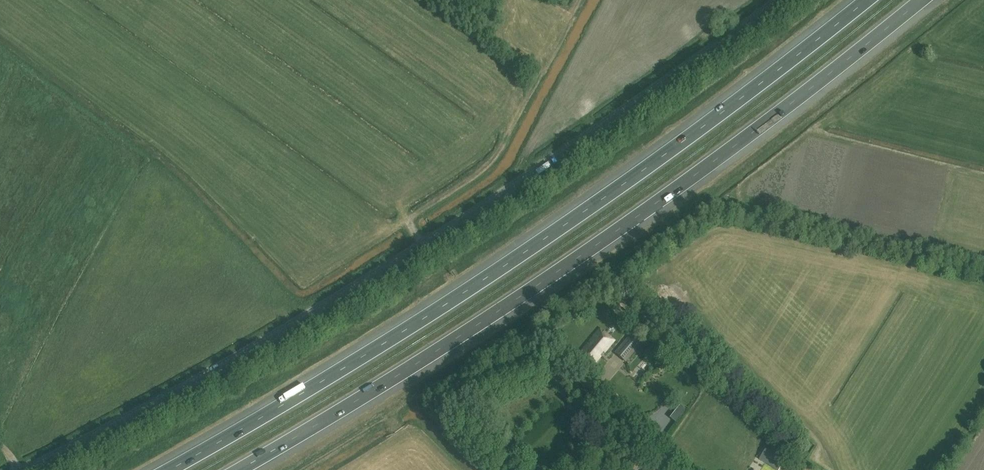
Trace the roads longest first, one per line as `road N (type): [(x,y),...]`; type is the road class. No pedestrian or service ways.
road 1 (tertiary): [(26,469),(405,257),(779,0)]
road 2 (motorway): [(867,0),(519,256),(168,469)]
road 3 (motorway): [(239,469),(580,256),(921,0)]
road 4 (track): [(398,202),(407,218),(488,165),(579,0)]
road 5 (residential): [(690,469),(604,383),(616,360)]

